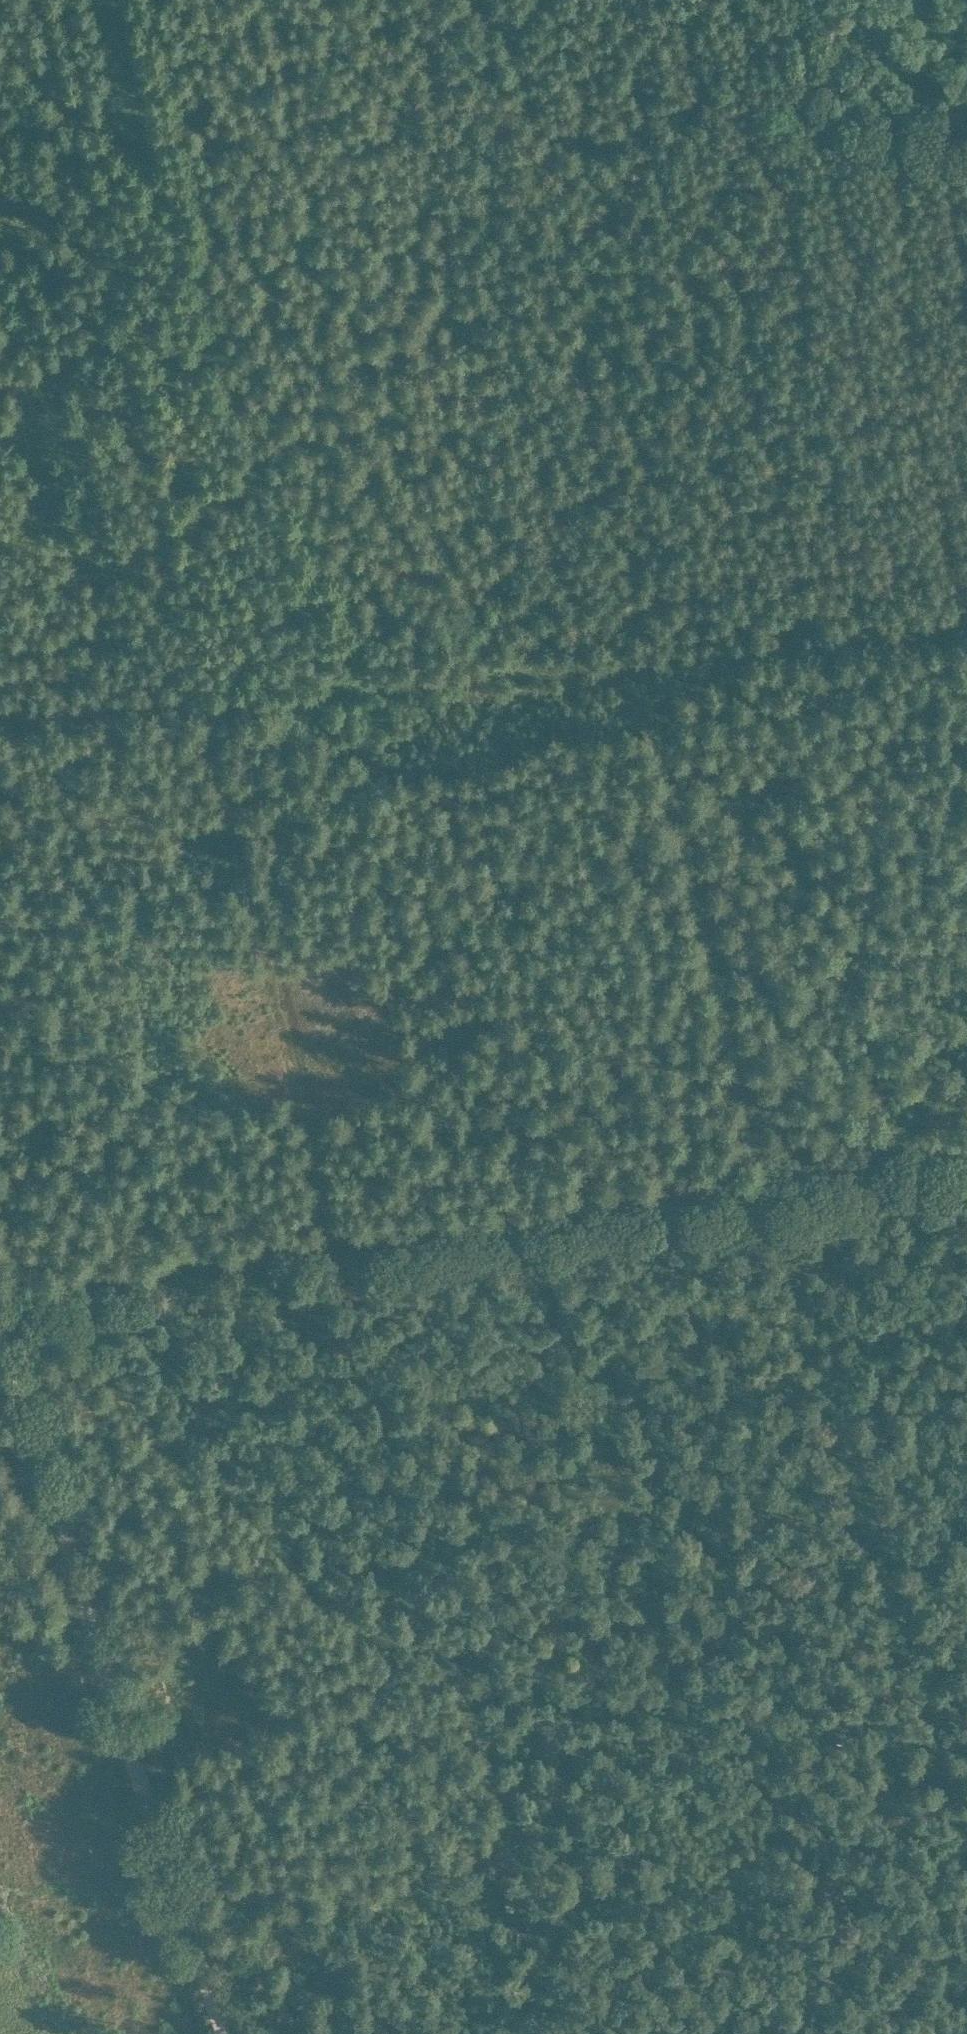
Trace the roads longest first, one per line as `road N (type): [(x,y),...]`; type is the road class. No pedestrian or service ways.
road 1 (track): [(0,1295),(966,1156)]
road 2 (track): [(0,726),(657,657),(966,613)]
road 3 (track): [(0,1328),(226,2033)]
road 4 (track): [(220,703),(335,1249)]

